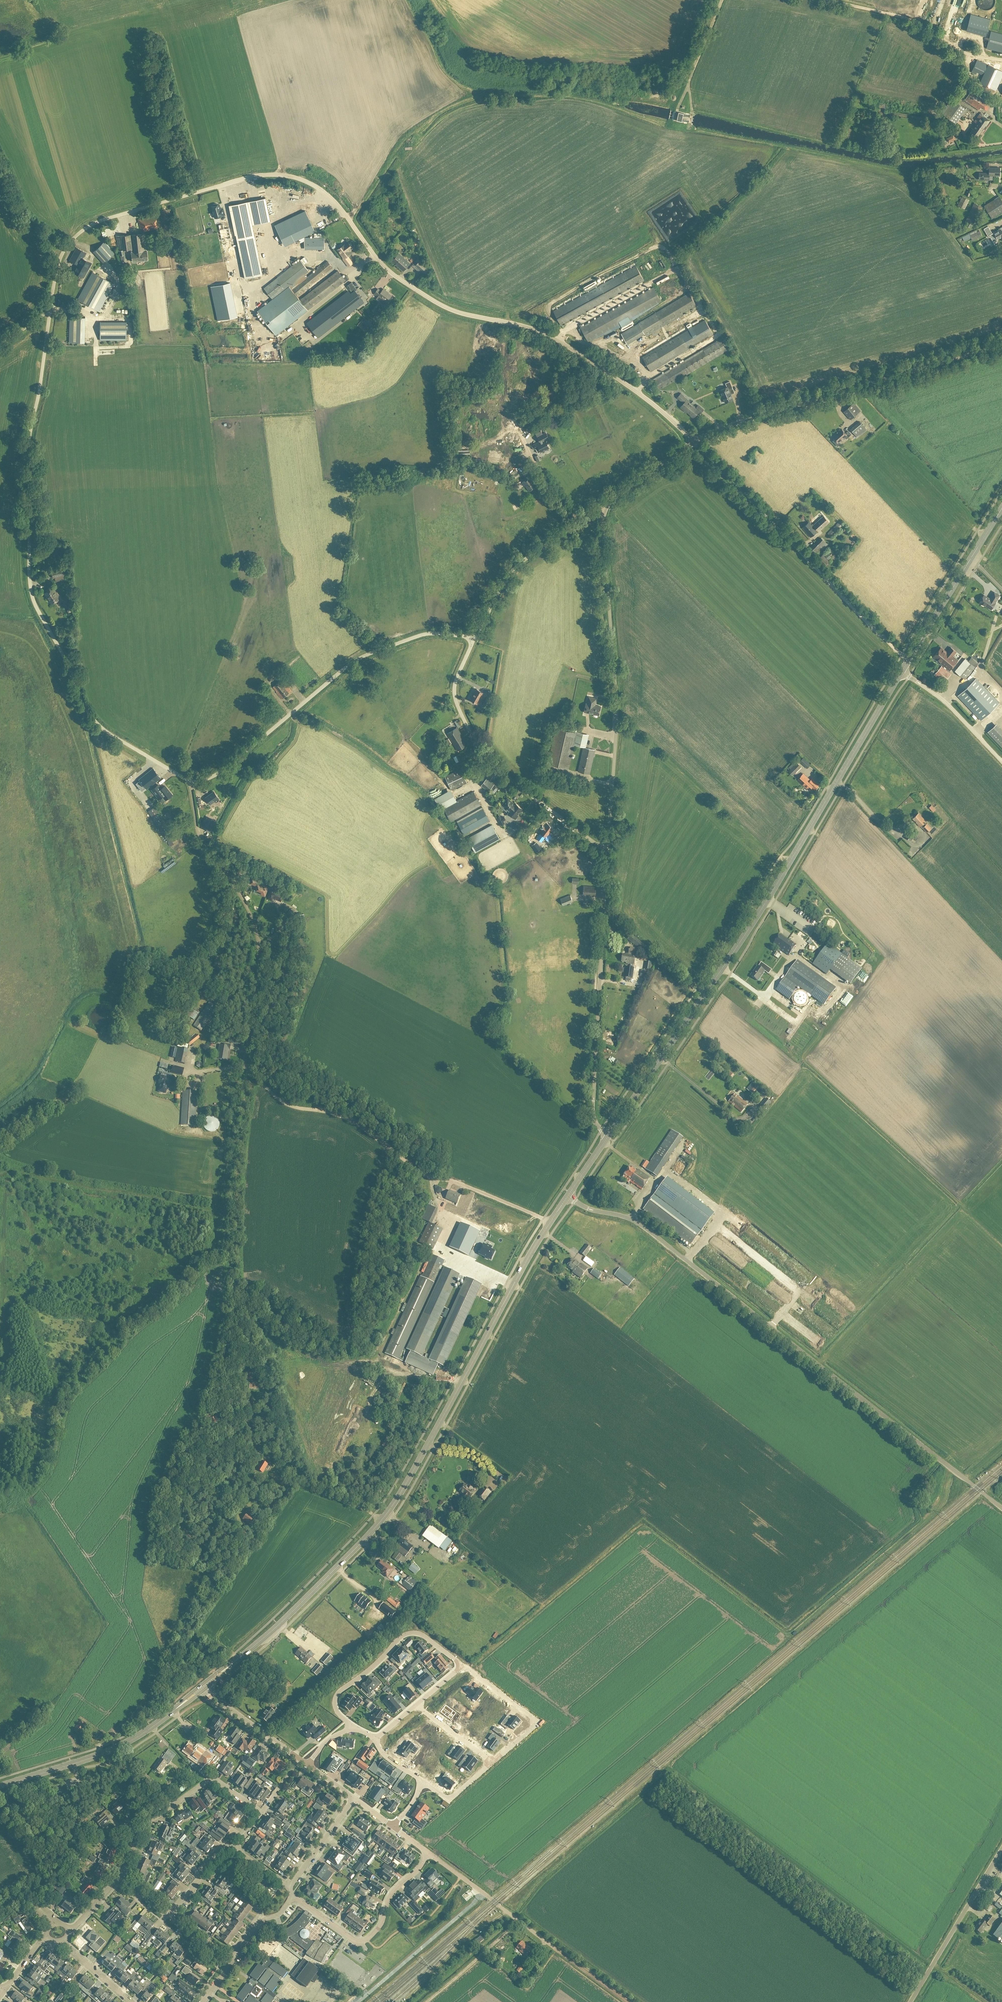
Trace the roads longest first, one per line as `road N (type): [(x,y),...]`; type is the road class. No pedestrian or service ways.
road 1 (unclassified): [(695,439),(536,329),(430,301),(386,266),(334,200),(288,176),(236,181),(87,228),(63,251),(50,310)]
road 2 (secondary): [(206,1685),(379,1524),(544,1233)]
road 3 (secondary): [(608,1138),(903,671)]
road 4 (unclassified): [(189,781),(99,727),(33,598),(29,445),(50,310)]
road 5 (unclassified): [(1001,1509),(645,1227),(569,1196)]
road 6 (unclassified): [(607,851),(615,715),(603,505)]
road 7 (track): [(543,1219),(425,1175),(351,1120),(283,1101),(247,1068)]
road 8 (unclassified): [(189,781),(215,775),(362,660),(424,637),(475,639)]
road 9 (unclassified): [(695,439),(1001,344)]
road 10 (unclassified): [(247,1068),(253,936),(243,901),(197,830),(189,781)]
road 11 (unclassified): [(608,1138),(592,1106),(607,851)]
road 12 (unclassified): [(607,851),(501,771),(461,720),(456,681),(475,639)]
road 13 (secondary): [(0,1786),(115,1748),(206,1685)]
road 14 (residential): [(462,1665),(420,1633),(404,1635),(336,1696),(336,1708),(352,1726)]
road 15 (residential): [(291,1897),(360,1943),(430,1855)]
road 16 (unclassified): [(475,639),(515,566),(603,505)]
road 17 (unclassified): [(1001,60),(965,53),(909,19),(827,0)]
road 18 (unclassified): [(910,2001),(1001,1849)]
road 19 (residential): [(492,1763),(538,1722),(462,1665)]
road 20 (track): [(903,656),(798,548)]
road 21 (unclassified): [(798,548),(695,439)]
road 22 (unclassified): [(1001,763),(903,671)]
road 23 (residential): [(307,1764),(206,1685)]
road 24 (track): [(520,1920),(427,2001)]
road 25 (secondary): [(909,661),(972,556)]

